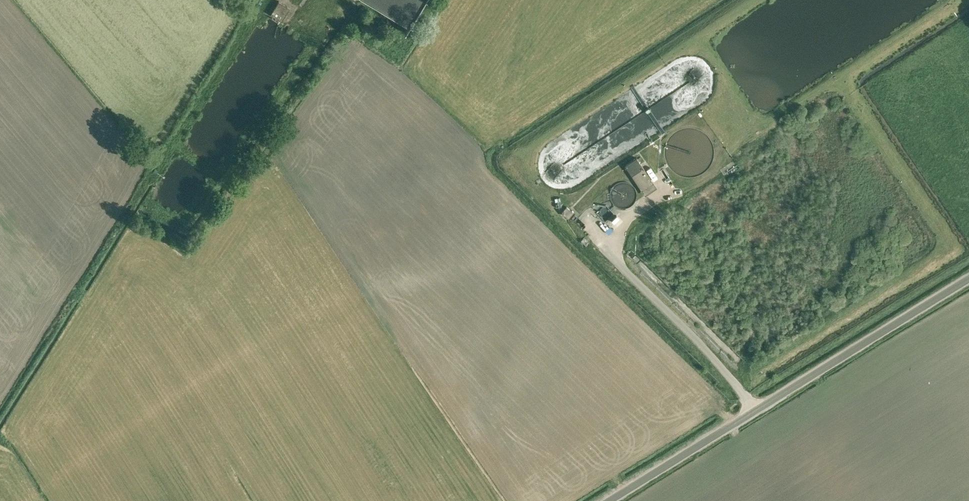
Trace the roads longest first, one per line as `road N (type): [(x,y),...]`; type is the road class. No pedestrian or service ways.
road 1 (unclassified): [(610,500),(968,279)]

